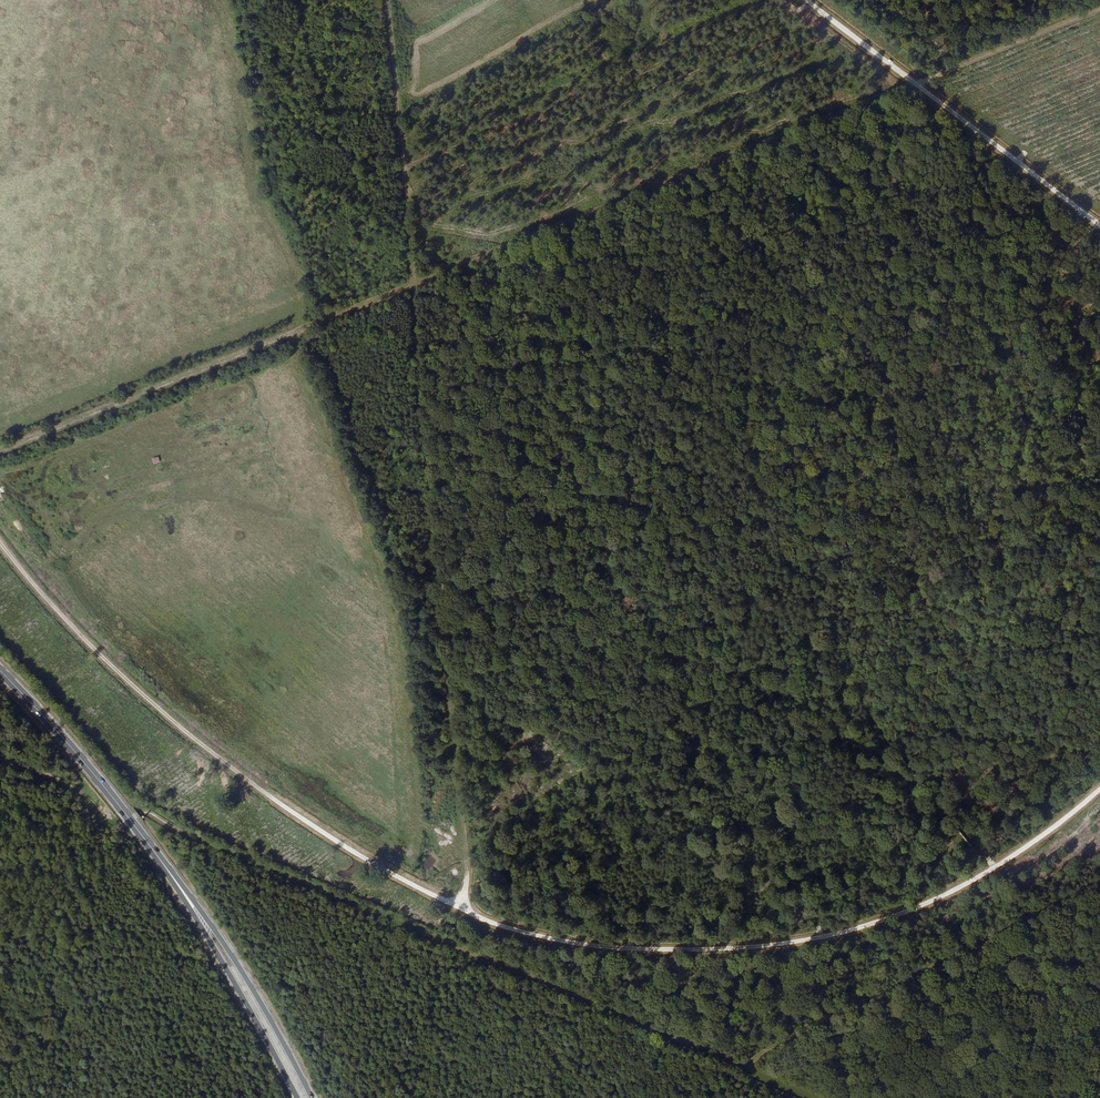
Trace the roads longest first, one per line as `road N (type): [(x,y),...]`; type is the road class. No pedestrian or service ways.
road 1 (track): [(1099,10),(422,275),(469,907)]
road 2 (track): [(0,531),(75,623),(242,767),(469,907),(754,1048)]
road 3 (track): [(725,1063),(219,845),(178,835),(147,814),(116,831),(104,827),(71,787),(0,758)]
road 4 (track): [(0,454),(422,275),(396,0)]
road 5 (track): [(1099,789),(994,870),(914,910),(804,940),(667,949),(563,940),(469,907)]
road 6 (track): [(1099,874),(725,1063)]
road 7 (track): [(1099,218),(816,0)]
road 8 (primary): [(312,1097),(217,937),(142,836)]
road 9 (primary): [(142,836),(297,1097)]
road 10 (primary): [(142,836),(0,670)]

